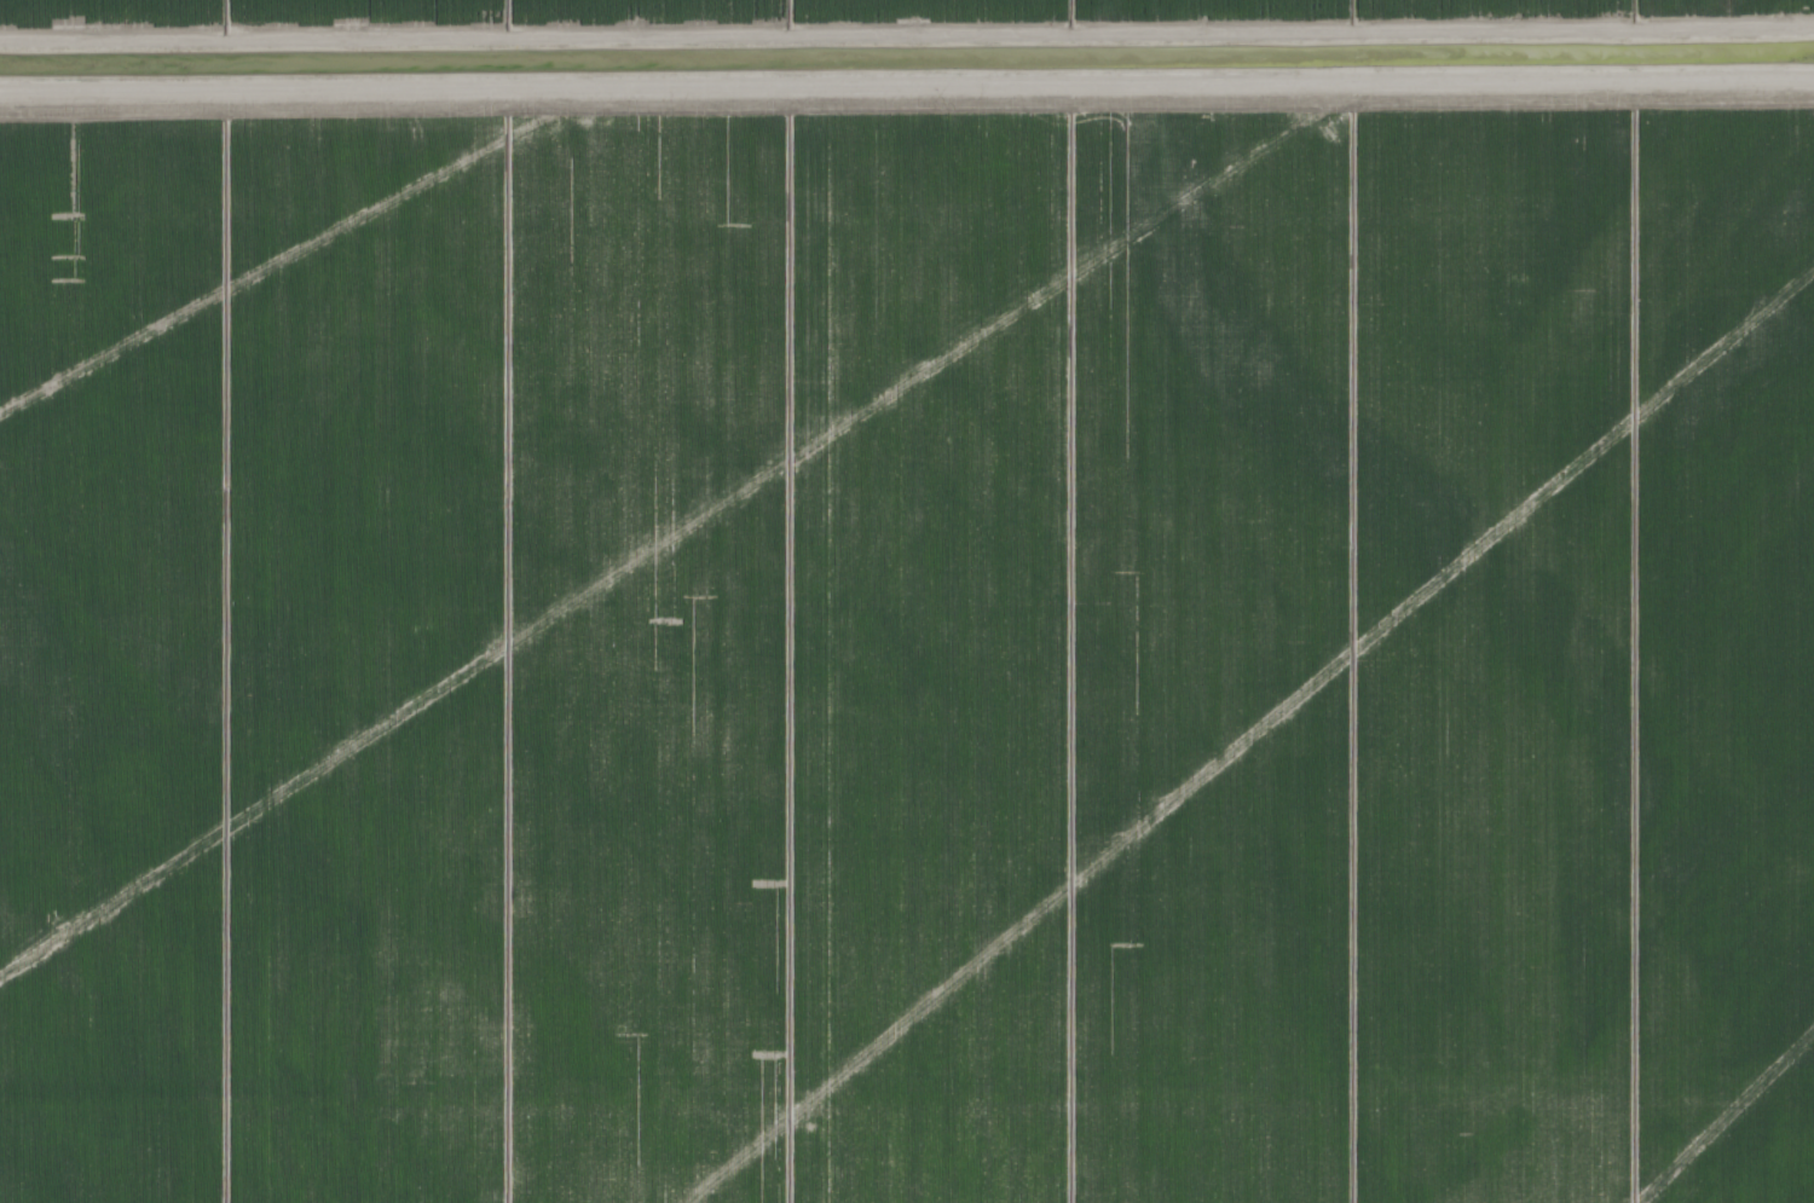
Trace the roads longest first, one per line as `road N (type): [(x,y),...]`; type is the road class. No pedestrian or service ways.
road 1 (residential): [(0,86),(1813,78)]

